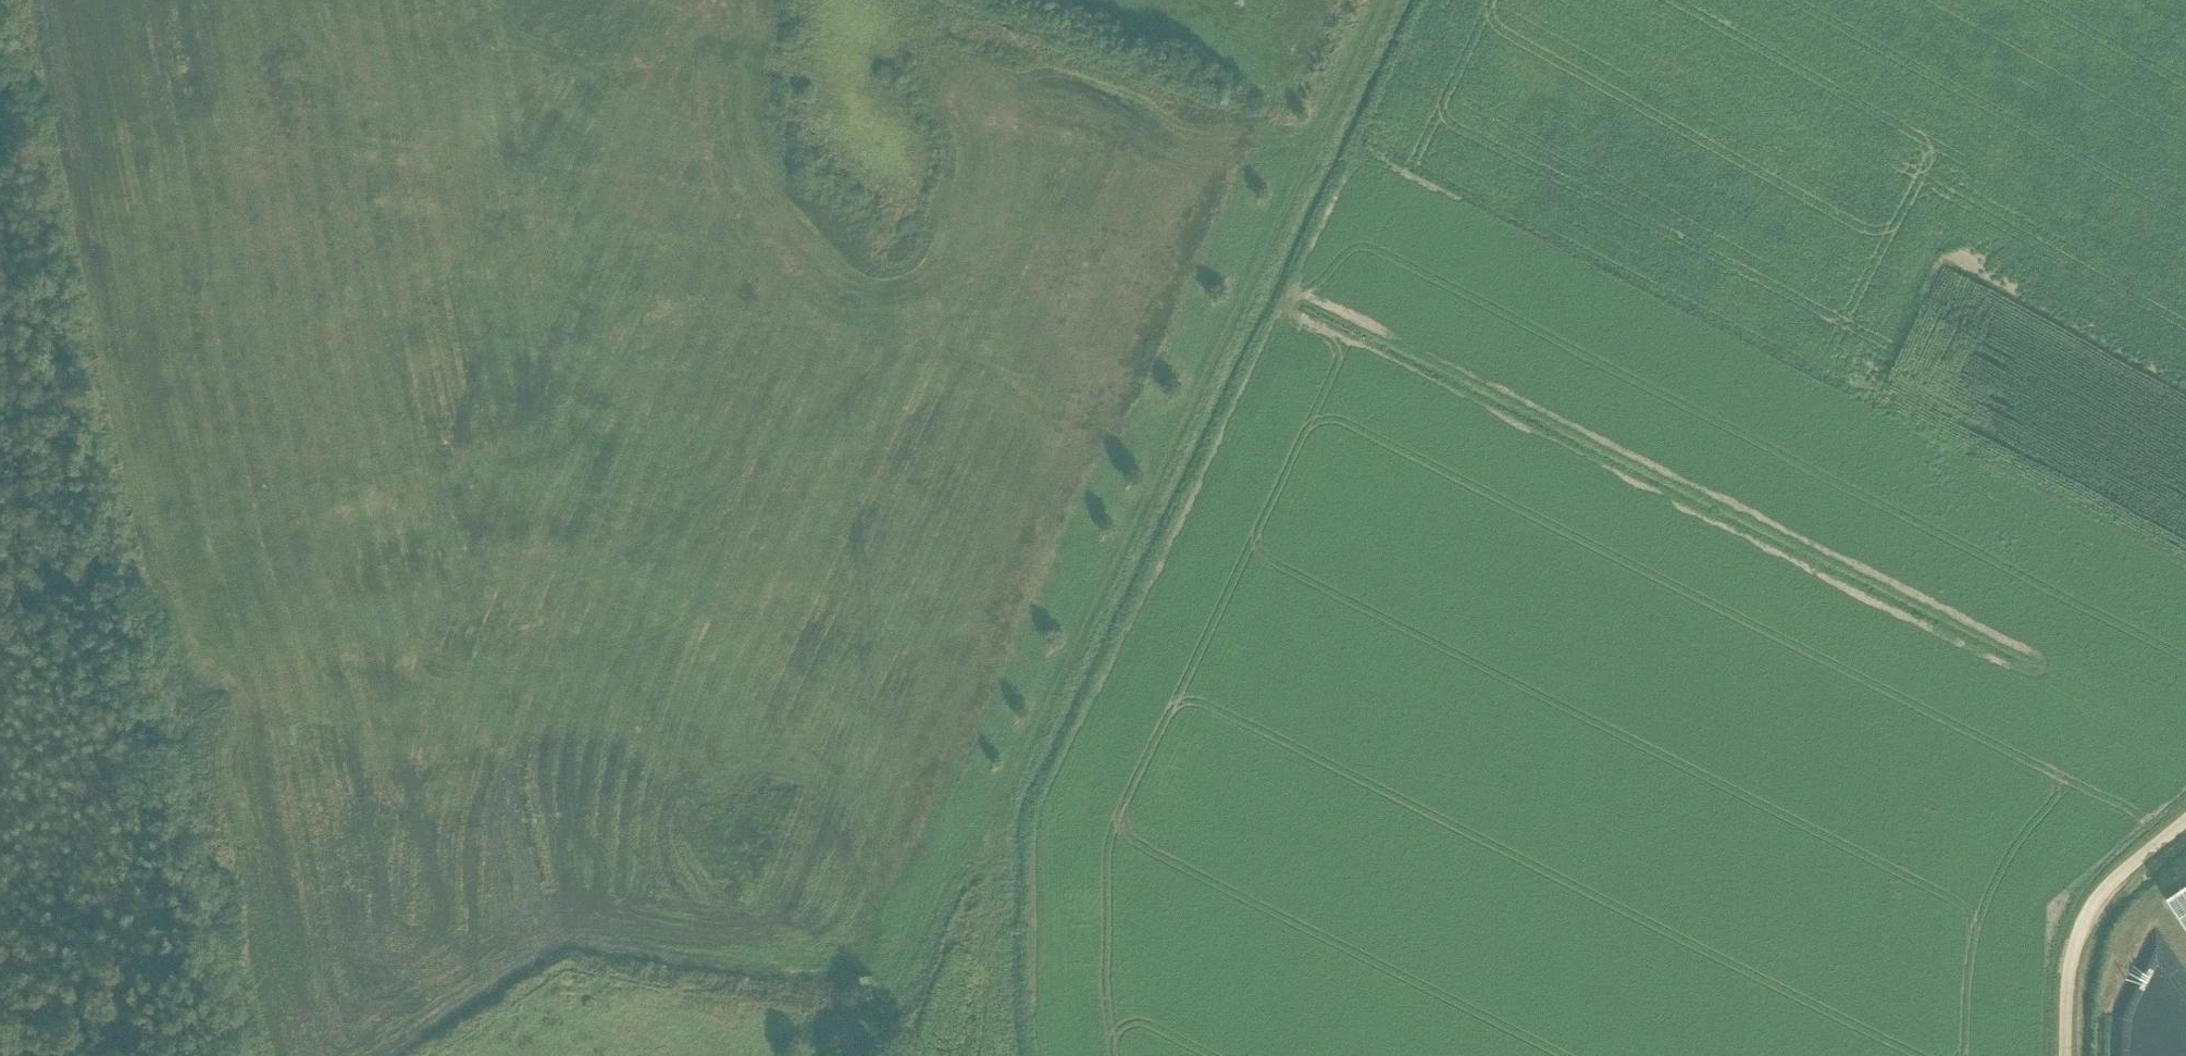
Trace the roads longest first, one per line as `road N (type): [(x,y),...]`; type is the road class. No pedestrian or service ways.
road 1 (unclassified): [(2185,812),(2096,901),(2086,933),(2080,1055)]

